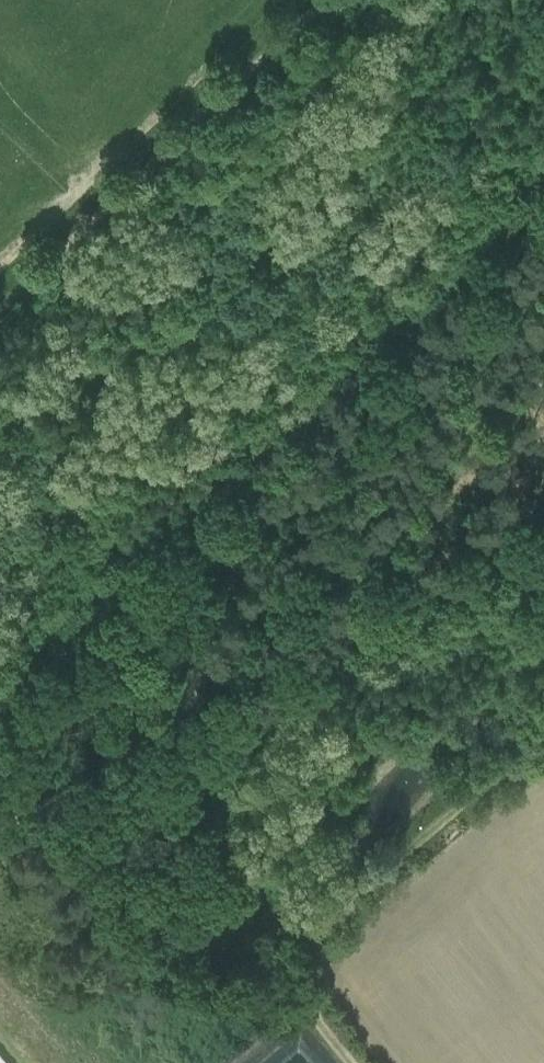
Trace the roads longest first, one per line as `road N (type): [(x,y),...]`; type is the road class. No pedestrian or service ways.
road 1 (track): [(0,334),(366,0)]
road 2 (track): [(0,818),(178,761),(398,599)]
road 3 (track): [(277,439),(0,727)]
road 4 (track): [(543,204),(277,439)]
road 5 (track): [(292,945),(178,761)]
road 6 (track): [(398,599),(543,503)]

